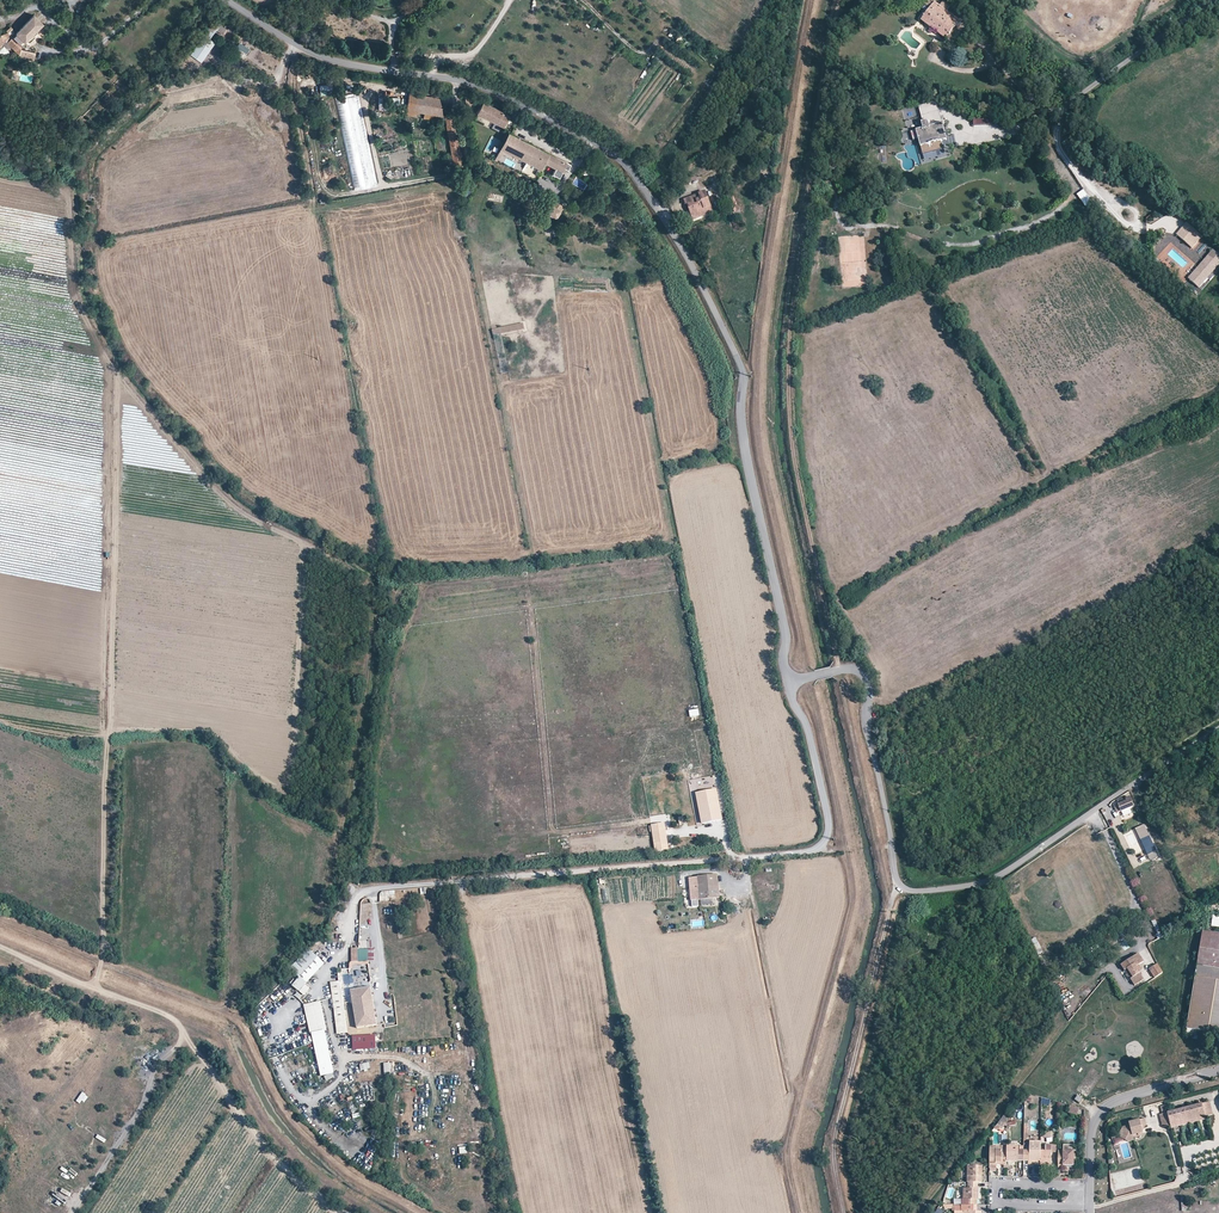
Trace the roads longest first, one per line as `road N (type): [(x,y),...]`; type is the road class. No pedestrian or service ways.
road 1 (unclassified): [(229,0),(325,58),(494,91),(613,154),(636,181),(694,271),(743,373),(746,462),(782,610),(789,675),(851,669),(868,681),(870,741),(899,885),(952,888),(1008,872),(1218,730)]
road 2 (track): [(844,1212),(835,1133),(899,885)]
road 3 (track): [(0,944),(208,1032),(228,1055)]
road 4 (residential): [(1089,1185),(997,1183),(996,1205),(1088,1208)]
road 5 (residential): [(1089,1185),(1090,1129),(1108,1103),(1218,1070)]

